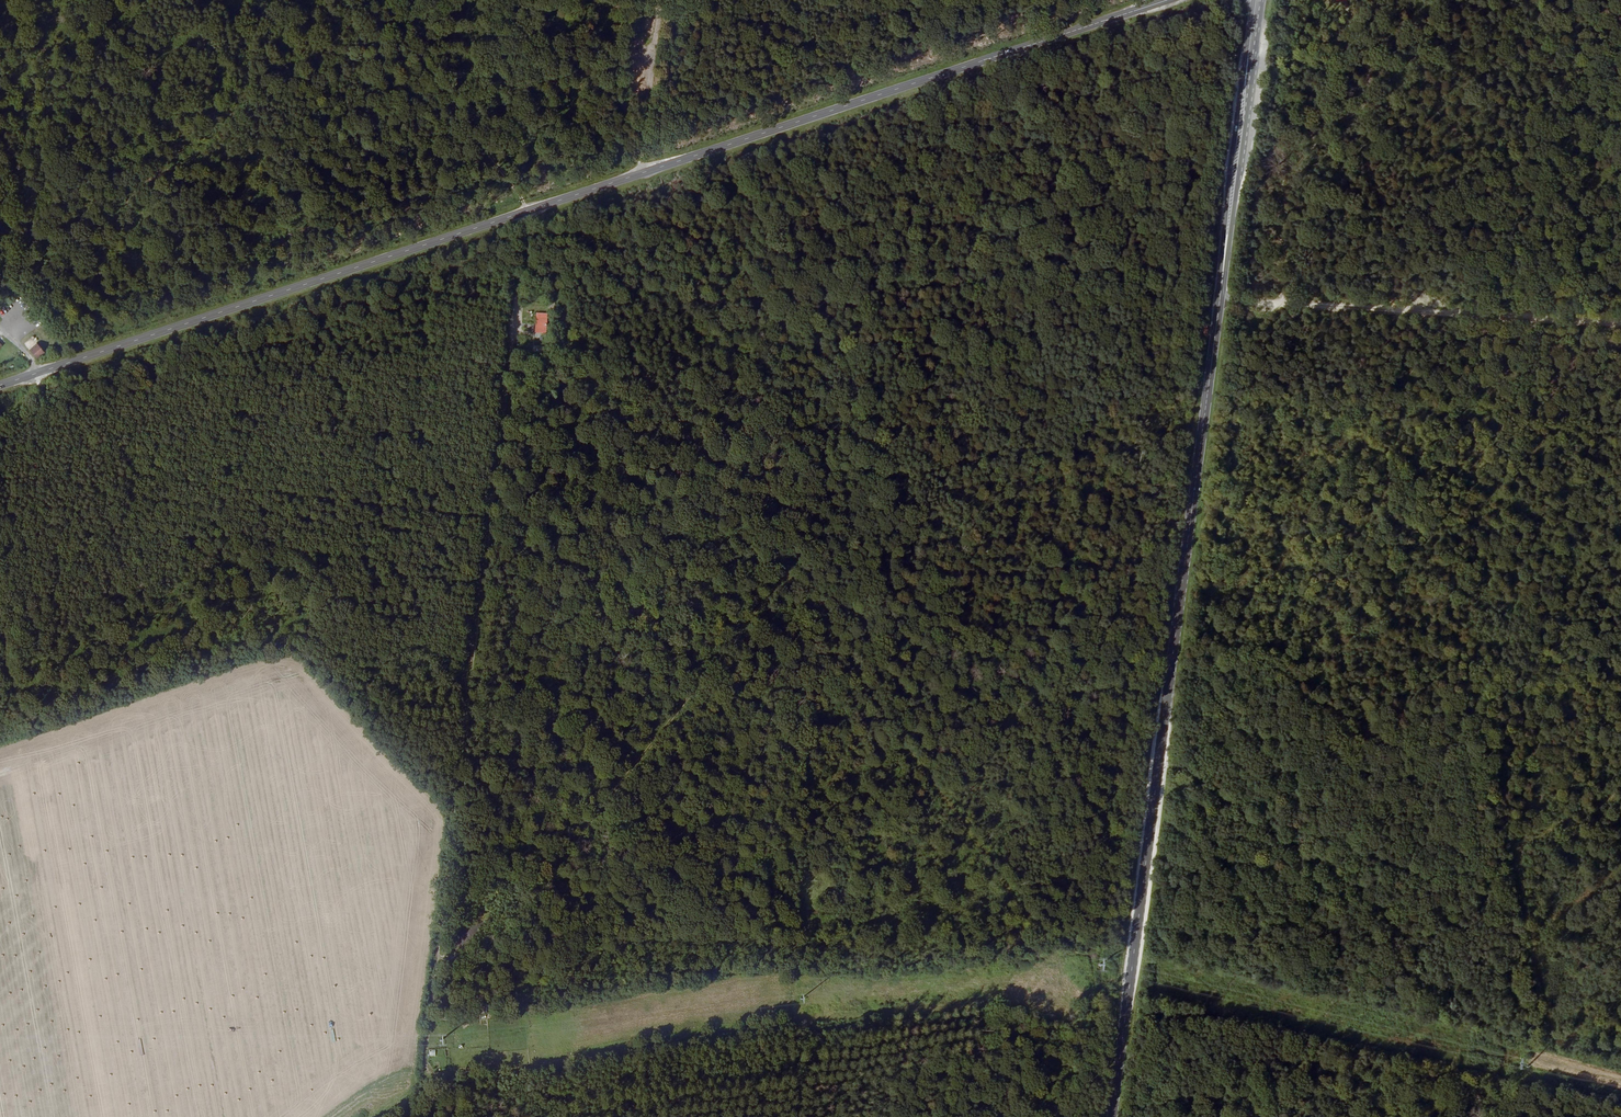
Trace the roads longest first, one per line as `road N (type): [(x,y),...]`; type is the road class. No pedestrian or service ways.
road 1 (track): [(1066,961),(535,210),(419,1116)]
road 2 (primary): [(1167,0),(0,386)]
road 3 (primary): [(1242,121),(1111,1116)]
road 4 (track): [(430,1029),(1018,289)]
road 5 (track): [(386,1116),(427,1087),(492,1064),(1133,952)]
road 6 (track): [(1620,323),(1018,289)]
road 7 (track): [(1160,744),(1390,904),(1443,979),(1535,1056),(1620,1080)]
road 8 (track): [(1018,289),(528,259)]
road 9 (track): [(1018,289),(1240,0)]
road 10 (track): [(650,172),(670,0)]
road 11 (primary): [(1242,121),(1261,0)]

